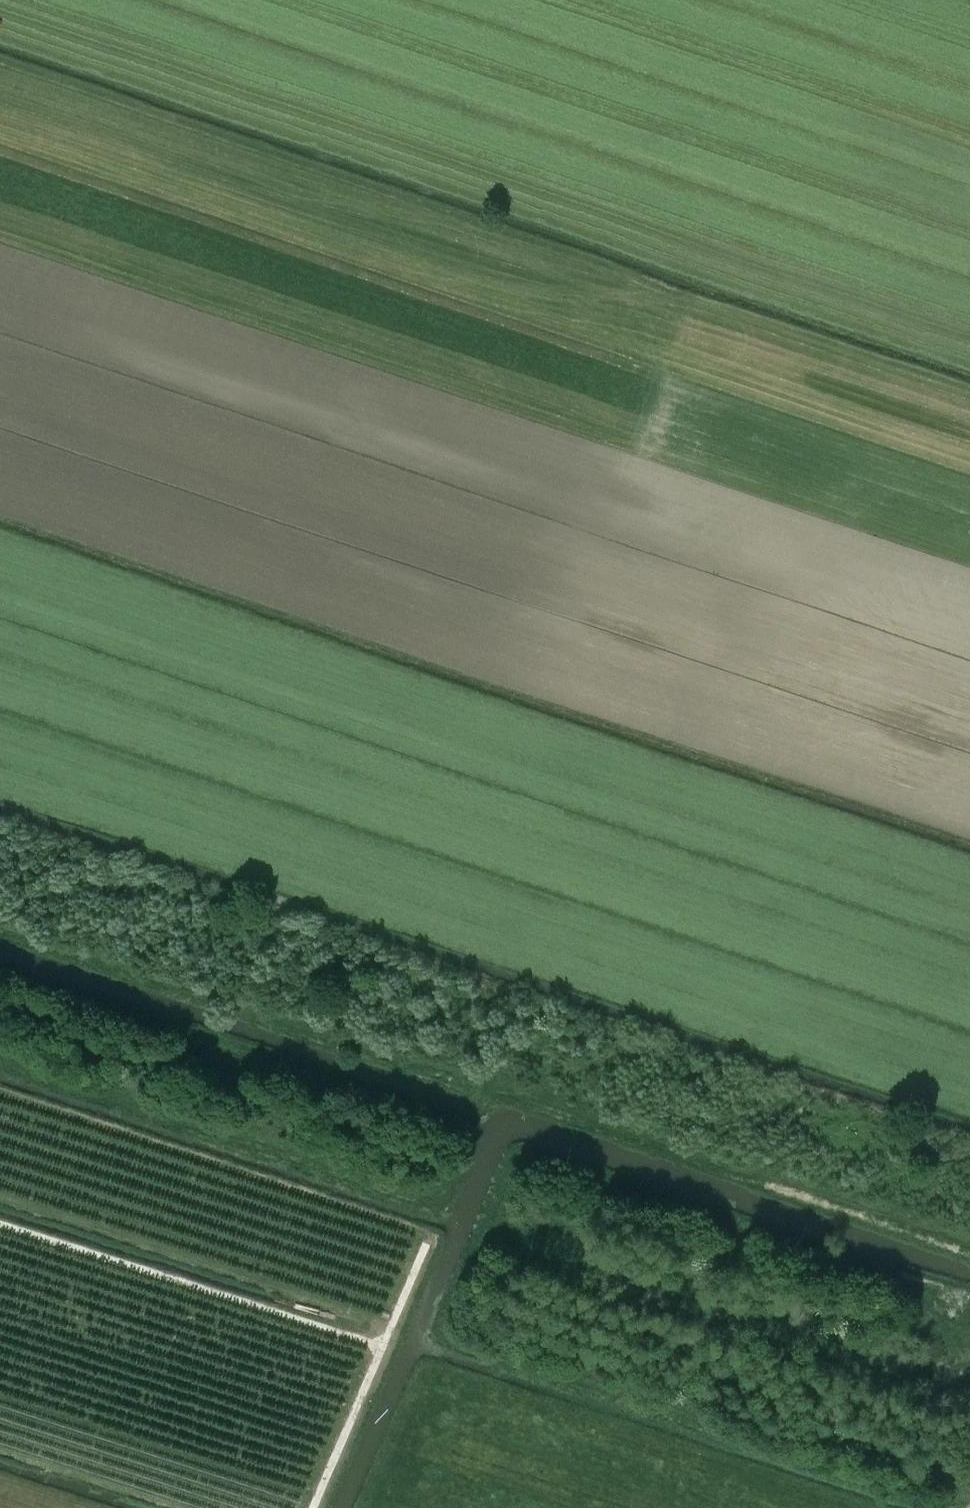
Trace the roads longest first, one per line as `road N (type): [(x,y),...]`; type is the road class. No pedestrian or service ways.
road 1 (track): [(0,926),(490,1089),(439,1199),(262,1150)]
road 2 (track): [(490,1089),(969,1241)]

